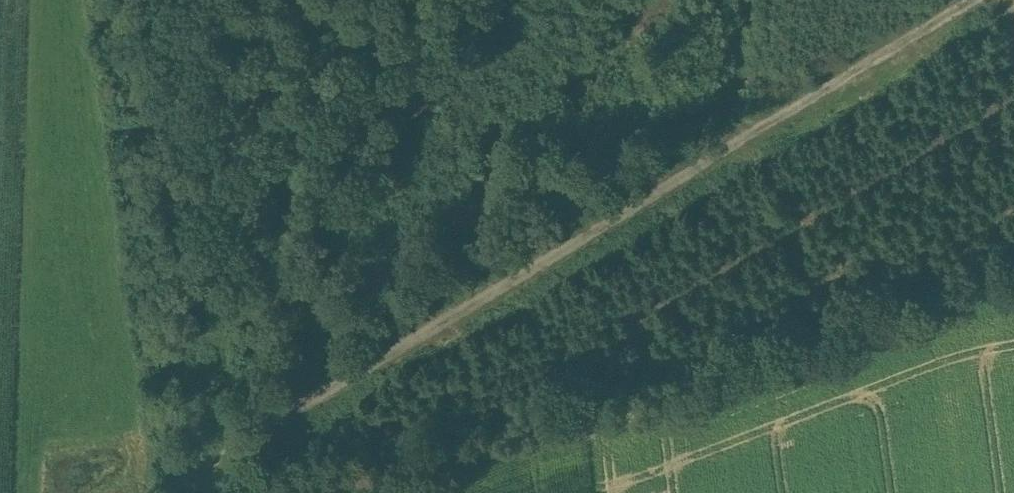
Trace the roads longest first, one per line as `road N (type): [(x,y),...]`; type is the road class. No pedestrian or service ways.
road 1 (track): [(956,0),(151,492)]
road 2 (track): [(178,474),(572,0)]

